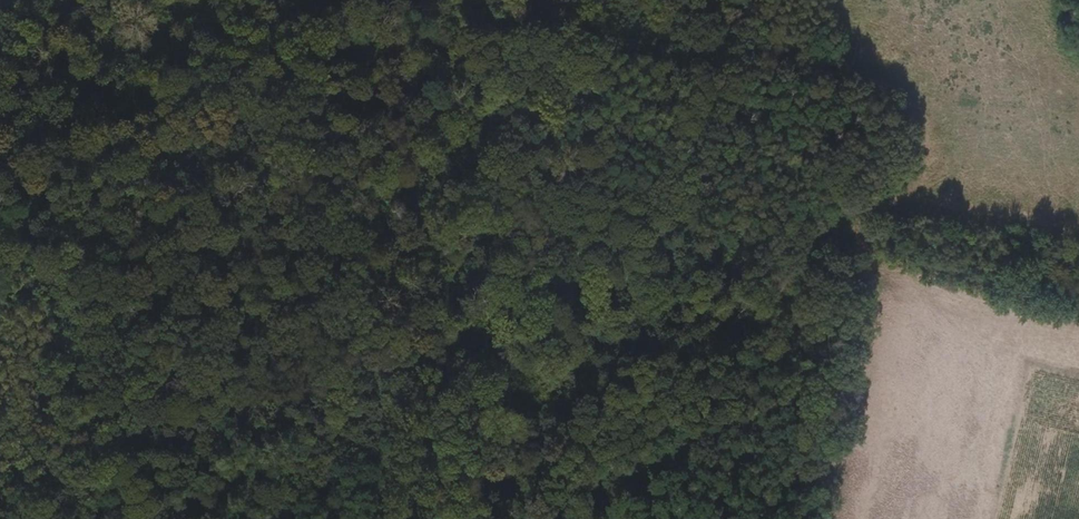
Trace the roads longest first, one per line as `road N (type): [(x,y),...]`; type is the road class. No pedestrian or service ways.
road 1 (track): [(777,518),(799,435),(830,400),(846,315),(840,304),(634,274),(465,272)]

